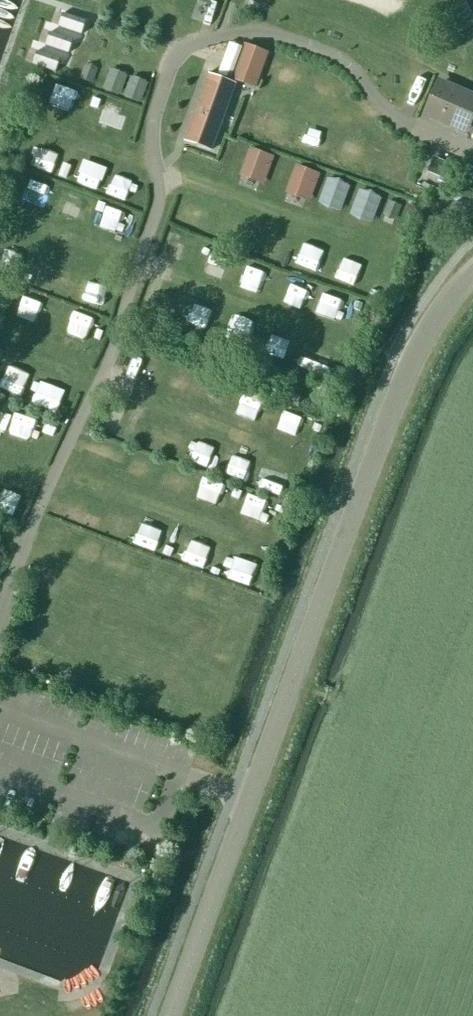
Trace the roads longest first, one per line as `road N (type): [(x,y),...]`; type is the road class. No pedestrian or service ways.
road 1 (tertiary): [(173,1015),(409,364),(472,274)]
road 2 (track): [(158,169),(354,237)]
road 3 (track): [(54,470),(244,540)]
road 4 (track): [(136,260),(316,330)]
road 5 (track): [(19,555),(190,620)]
road 6 (track): [(91,380),(261,444)]

